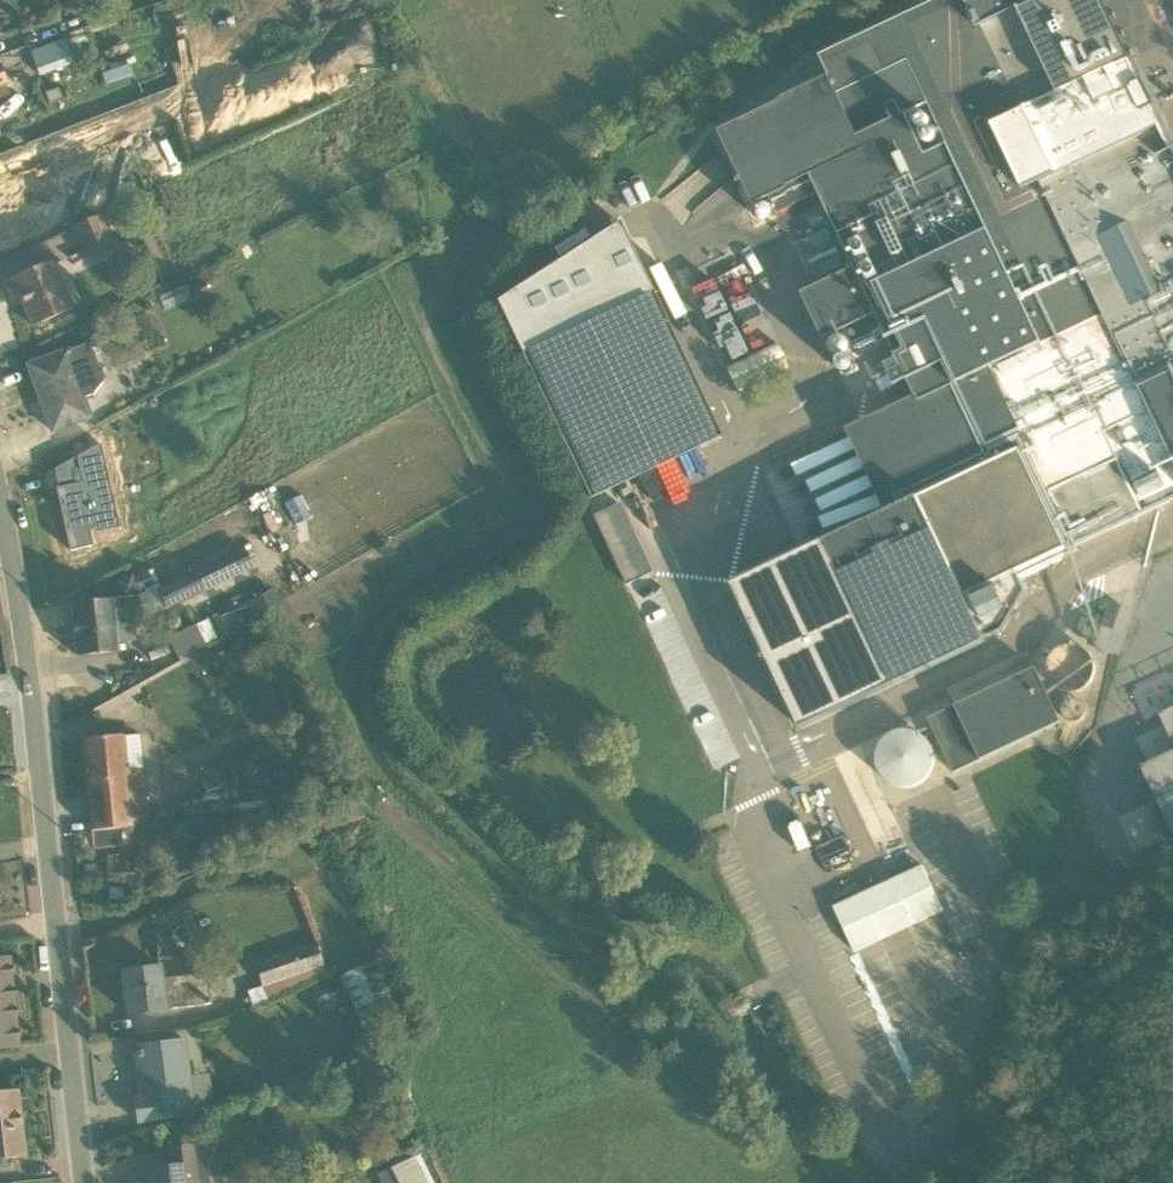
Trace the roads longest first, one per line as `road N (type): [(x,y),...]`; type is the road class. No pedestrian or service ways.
road 1 (residential): [(0,520),(22,629),(82,1182)]

